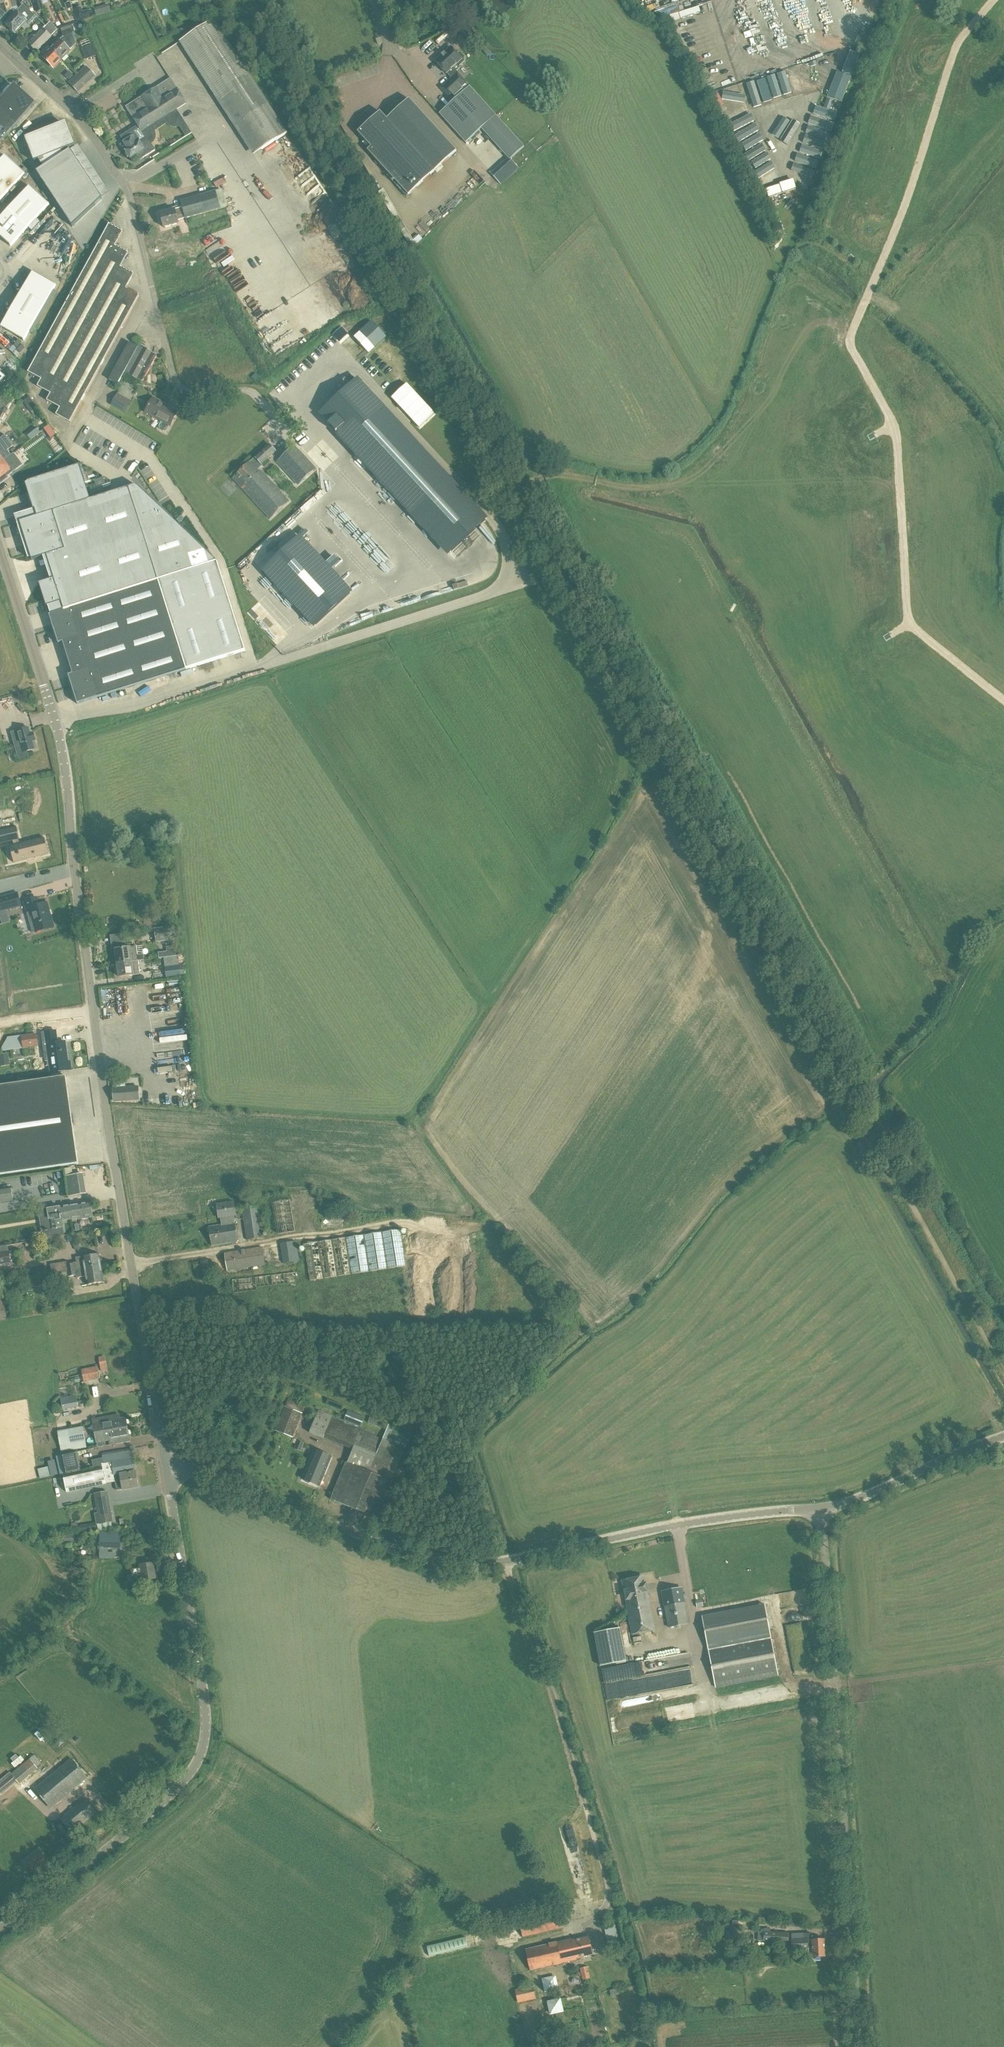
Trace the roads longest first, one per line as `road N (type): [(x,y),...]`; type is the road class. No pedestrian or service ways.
road 1 (unclassified): [(167,1464),(108,1118),(62,751),(0,550)]
road 2 (track): [(994,0),(959,40),(850,340),(894,426),(908,624),(1003,700)]
road 3 (unclassified): [(823,1510),(658,1529),(464,1567),(426,1562),(167,1464)]
road 4 (unclassified): [(0,1927),(156,1809),(194,1772),(204,1749),(167,1464)]
road 5 (unclassified): [(862,2046),(823,1510)]
road 6 (unclassified): [(289,436),(246,391),(202,395),(179,384),(125,185),(75,110),(13,57)]
road 7 (unclassified): [(1003,1434),(860,1501),(823,1510)]

